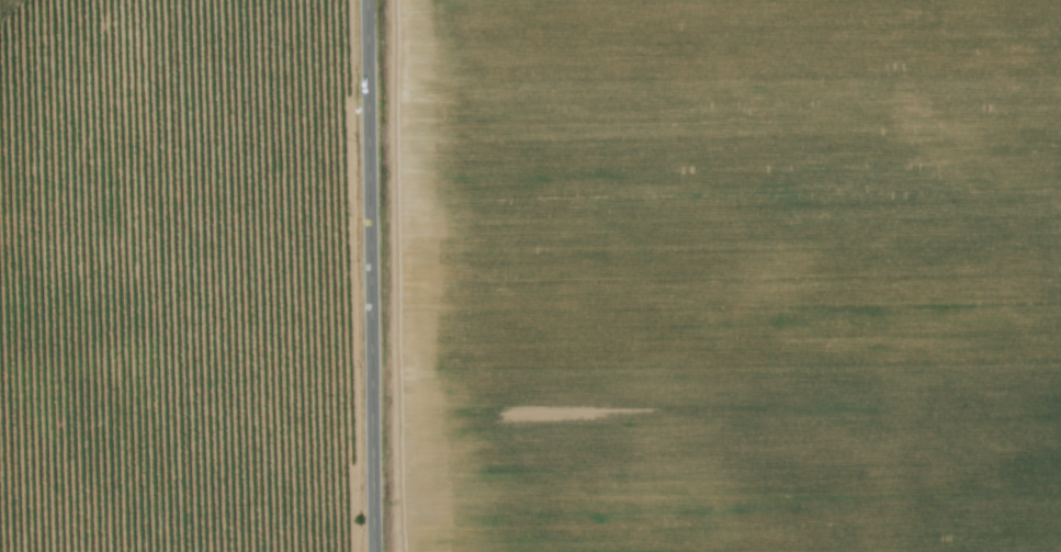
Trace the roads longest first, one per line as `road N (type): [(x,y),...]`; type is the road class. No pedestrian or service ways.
road 1 (tertiary): [(376,551),(368,0)]

